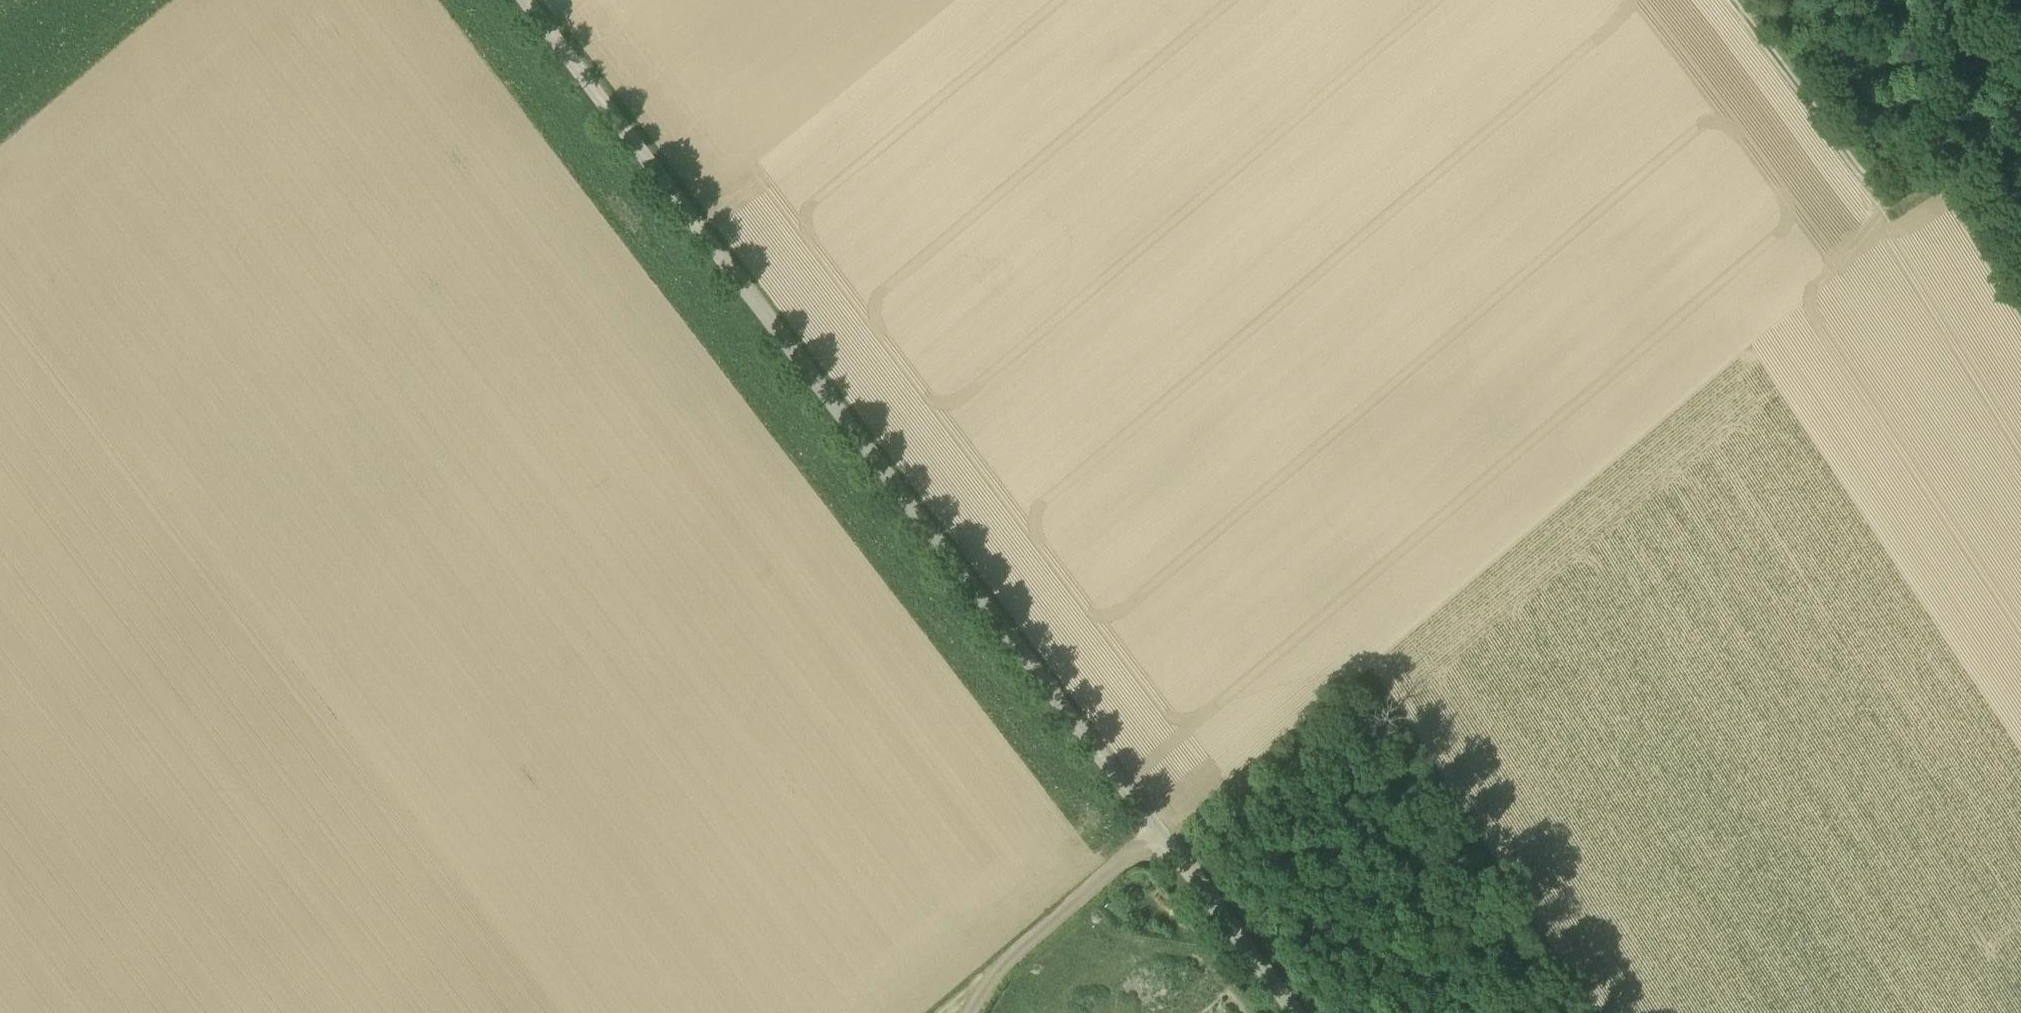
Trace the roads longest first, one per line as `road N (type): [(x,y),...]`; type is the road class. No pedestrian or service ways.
road 1 (unclassified): [(1296,1012),(525,0)]
road 2 (unclassified): [(1731,0),(1875,185),(1902,191),(1928,183),(2020,106)]
road 3 (track): [(1158,829),(942,1012)]

